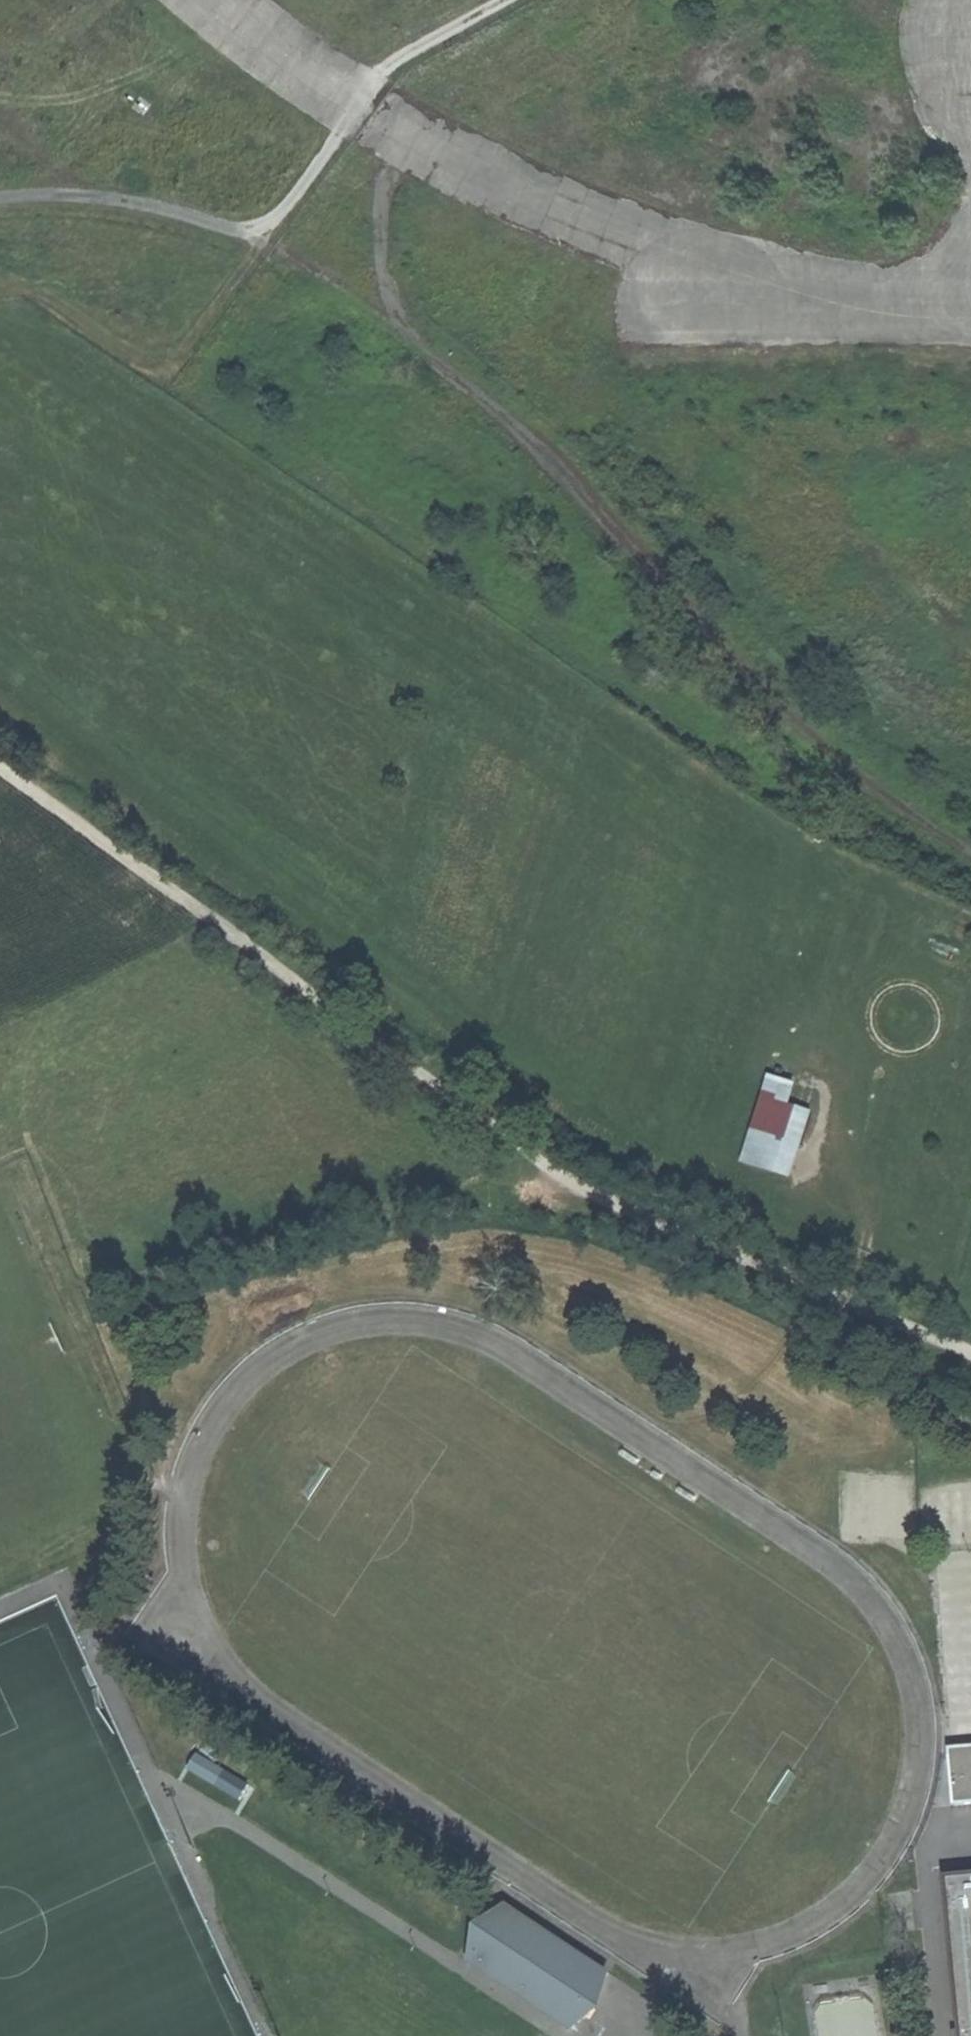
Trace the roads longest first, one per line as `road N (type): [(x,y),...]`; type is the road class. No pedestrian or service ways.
road 1 (track): [(0,765),(573,1179),(970,1351)]

